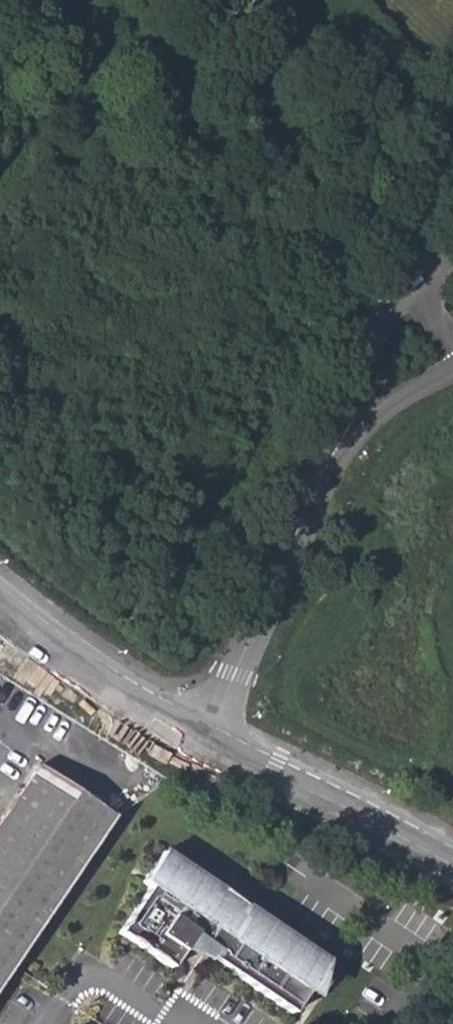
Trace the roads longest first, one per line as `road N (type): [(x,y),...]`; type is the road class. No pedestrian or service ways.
road 1 (residential): [(206,745),(328,461),(381,386)]
road 2 (residential): [(452,870),(206,745)]
road 3 (residential): [(206,745),(0,611)]

